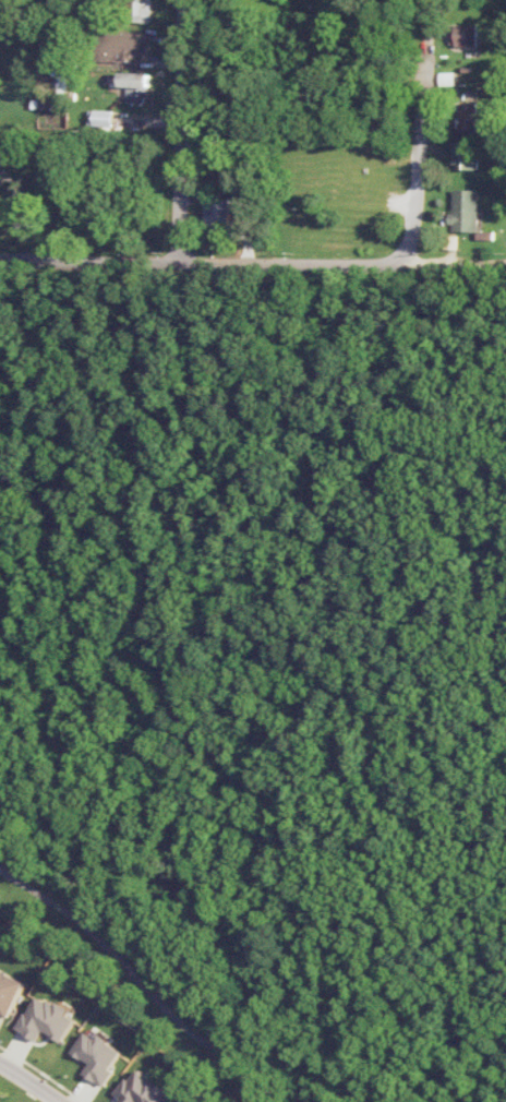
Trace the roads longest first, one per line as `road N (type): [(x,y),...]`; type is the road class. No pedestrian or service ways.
road 1 (residential): [(456,265),(0,259)]
road 2 (residential): [(189,0),(181,264)]
road 3 (residential): [(430,48),(415,225),(398,265)]

